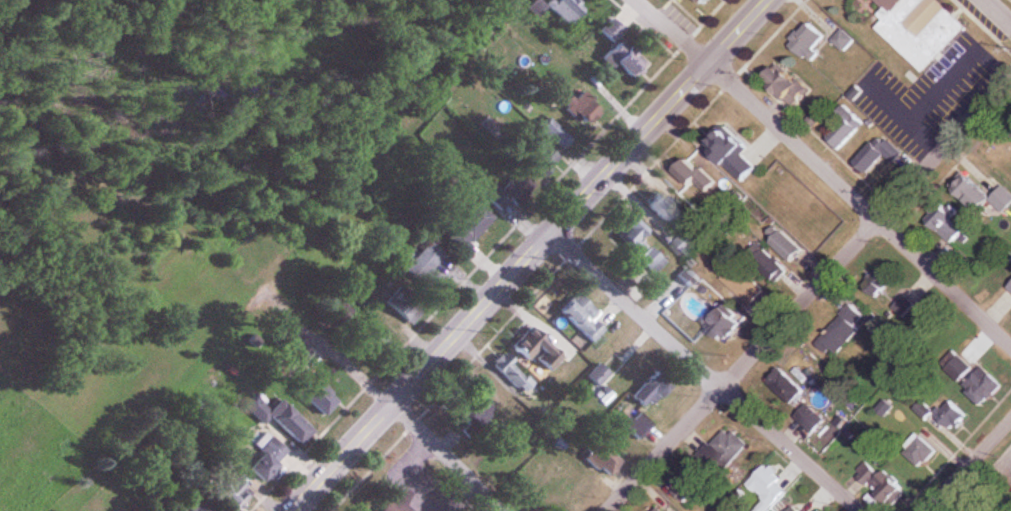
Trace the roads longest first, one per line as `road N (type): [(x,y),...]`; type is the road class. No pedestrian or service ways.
road 1 (secondary): [(293,510),(764,0)]
road 2 (residential): [(611,510),(1010,78)]
road 3 (residential): [(855,510),(551,233)]
road 4 (residential): [(504,510),(289,315)]
road 5 (residential): [(876,222),(706,63)]
road 6 (residential): [(1010,349),(876,222)]
road 7 (residential): [(928,510),(1010,420)]

